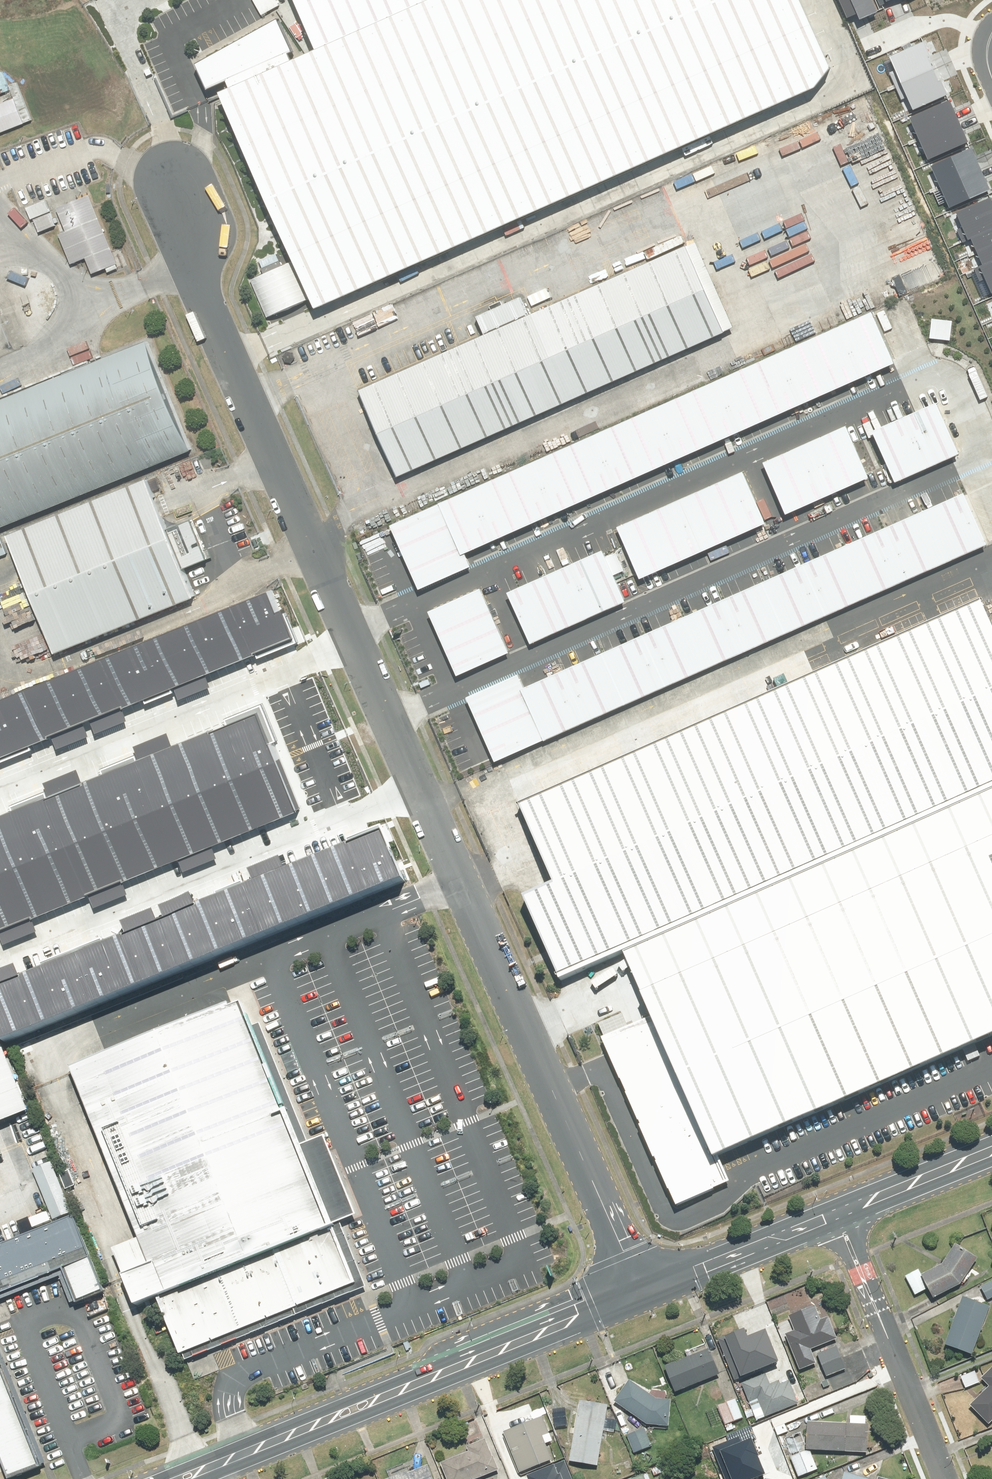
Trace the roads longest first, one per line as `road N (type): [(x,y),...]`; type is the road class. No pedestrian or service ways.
road 1 (unclassified): [(174,181),(181,237),(206,300),(644,1291)]
road 2 (secondary): [(644,1291),(188,1478)]
road 3 (residential): [(837,1219),(946,1478)]
road 4 (secondary): [(837,1219),(644,1291)]
road 5 (secondary): [(991,1156),(837,1219)]

